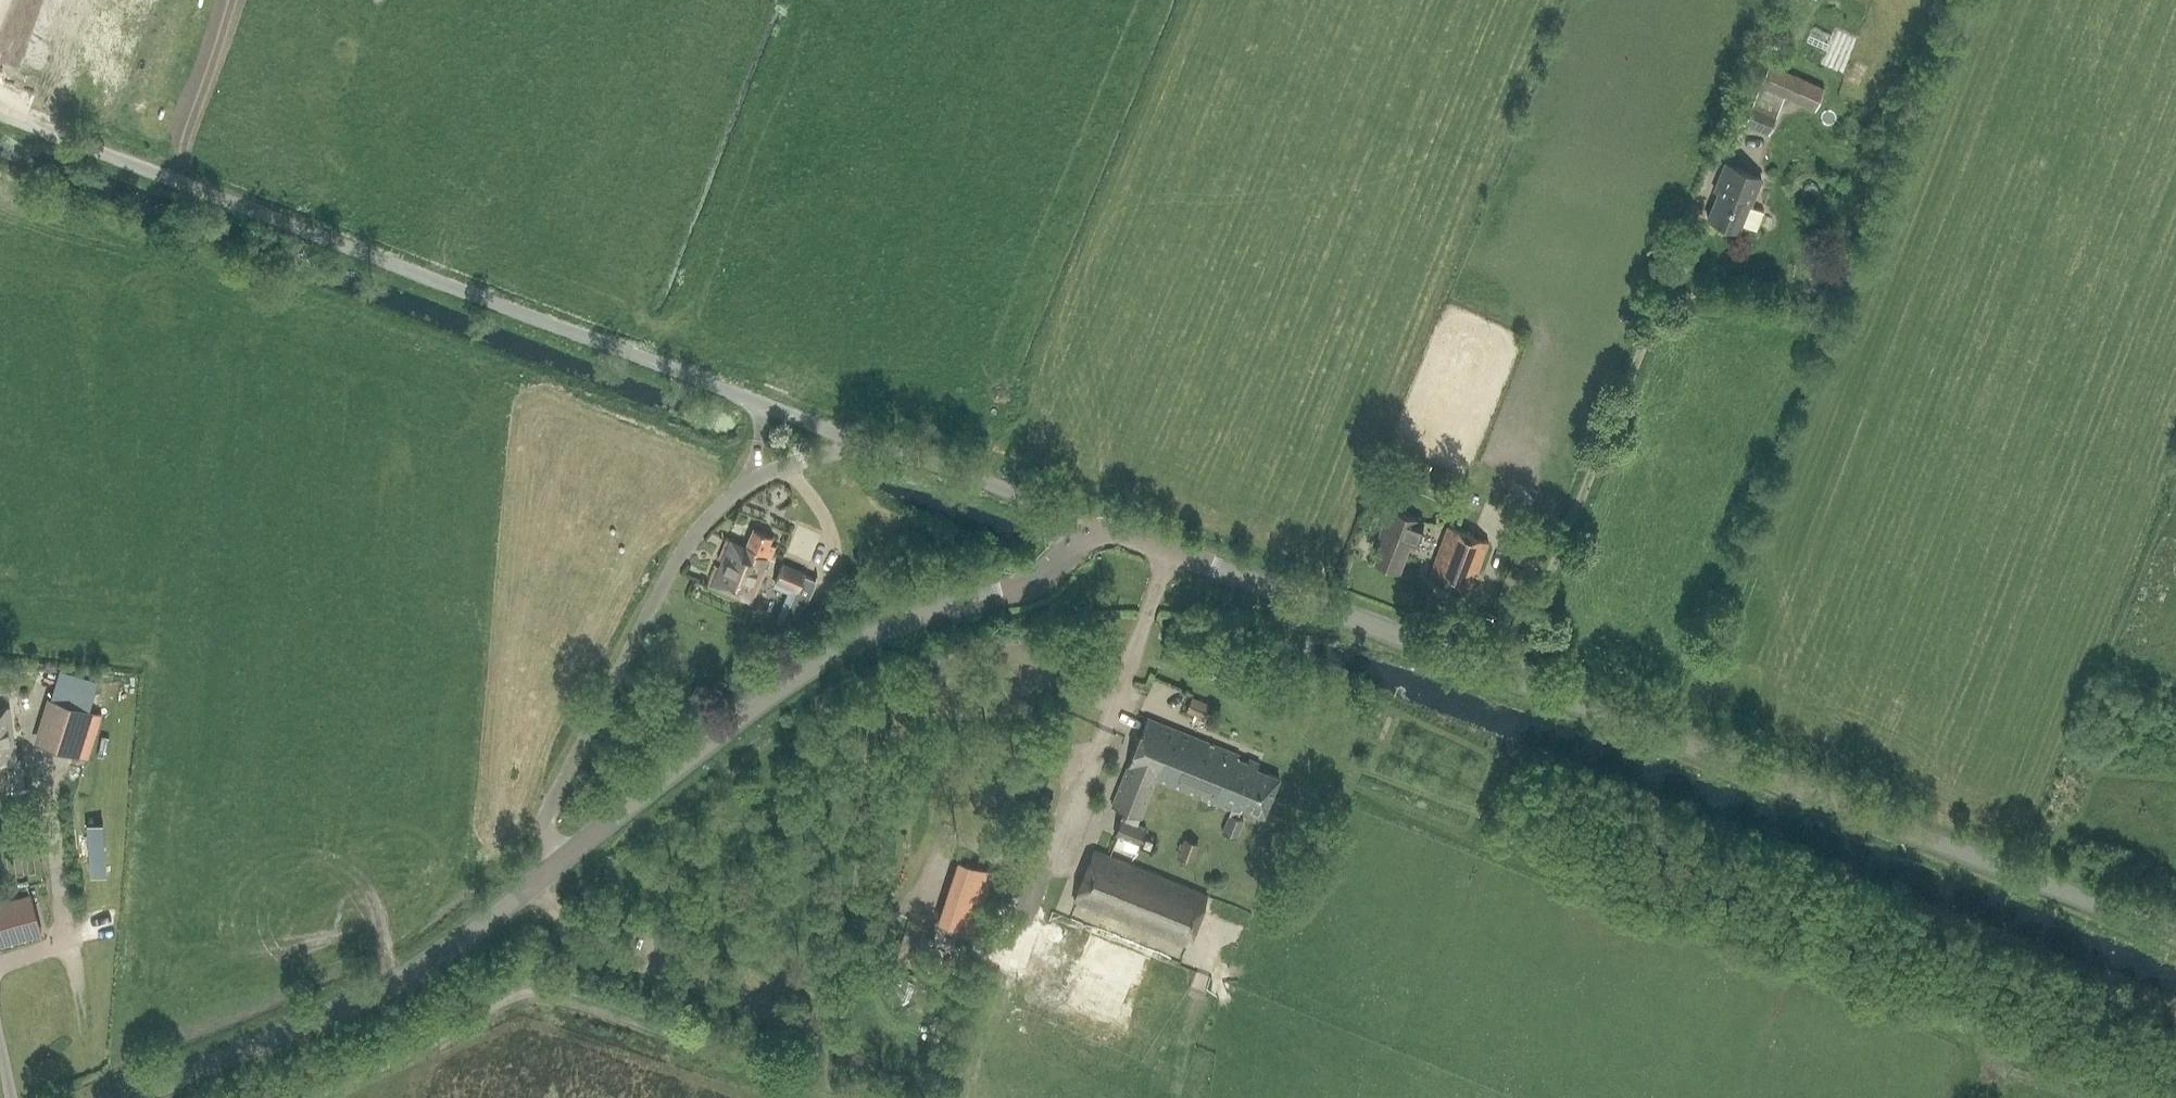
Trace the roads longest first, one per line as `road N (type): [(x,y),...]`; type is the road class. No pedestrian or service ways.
road 1 (tertiary): [(2175,934),(1212,565),(1113,532),(1080,542)]
road 2 (unclassified): [(757,406),(86,149)]
road 3 (tertiary): [(566,859),(812,668),(899,625),(1032,585),(1080,542)]
road 4 (tertiary): [(127,1097),(405,978),(566,859)]
road 5 (unclassified): [(566,859),(548,818),(576,756),(675,565),(711,517),(756,478)]
road 6 (unclassified): [(1080,542),(1019,495),(939,465),(861,447)]

